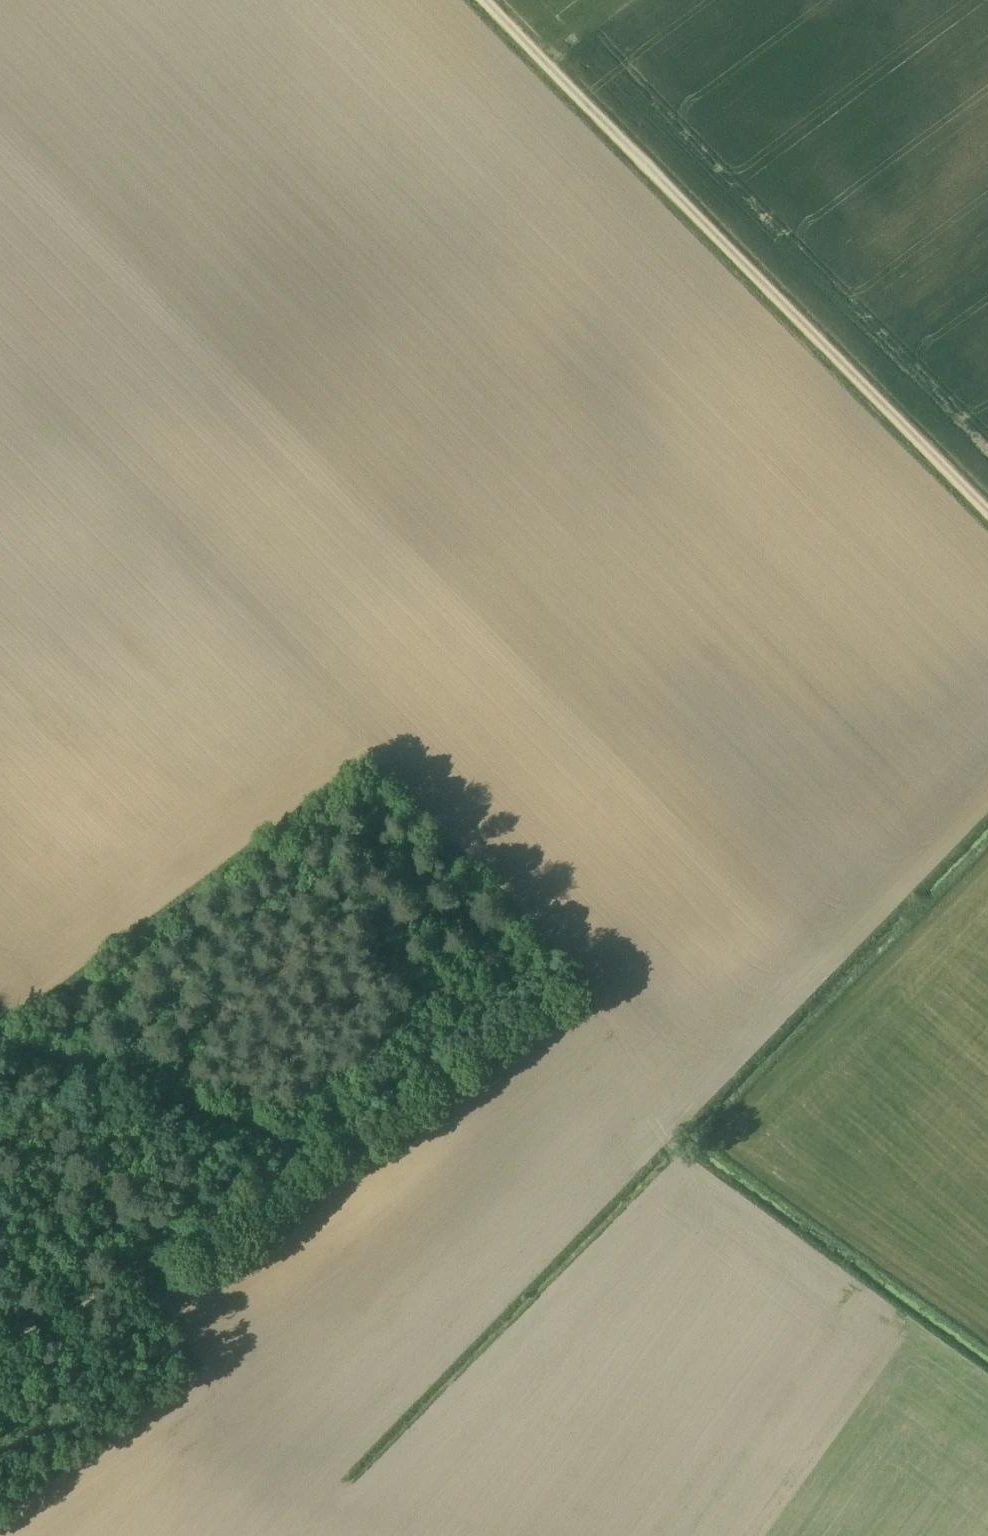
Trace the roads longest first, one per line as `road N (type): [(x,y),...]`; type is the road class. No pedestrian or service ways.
road 1 (track): [(483,0),(987,517)]
road 2 (track): [(0,1046),(274,1142),(292,1161),(273,1190),(0,1351)]

